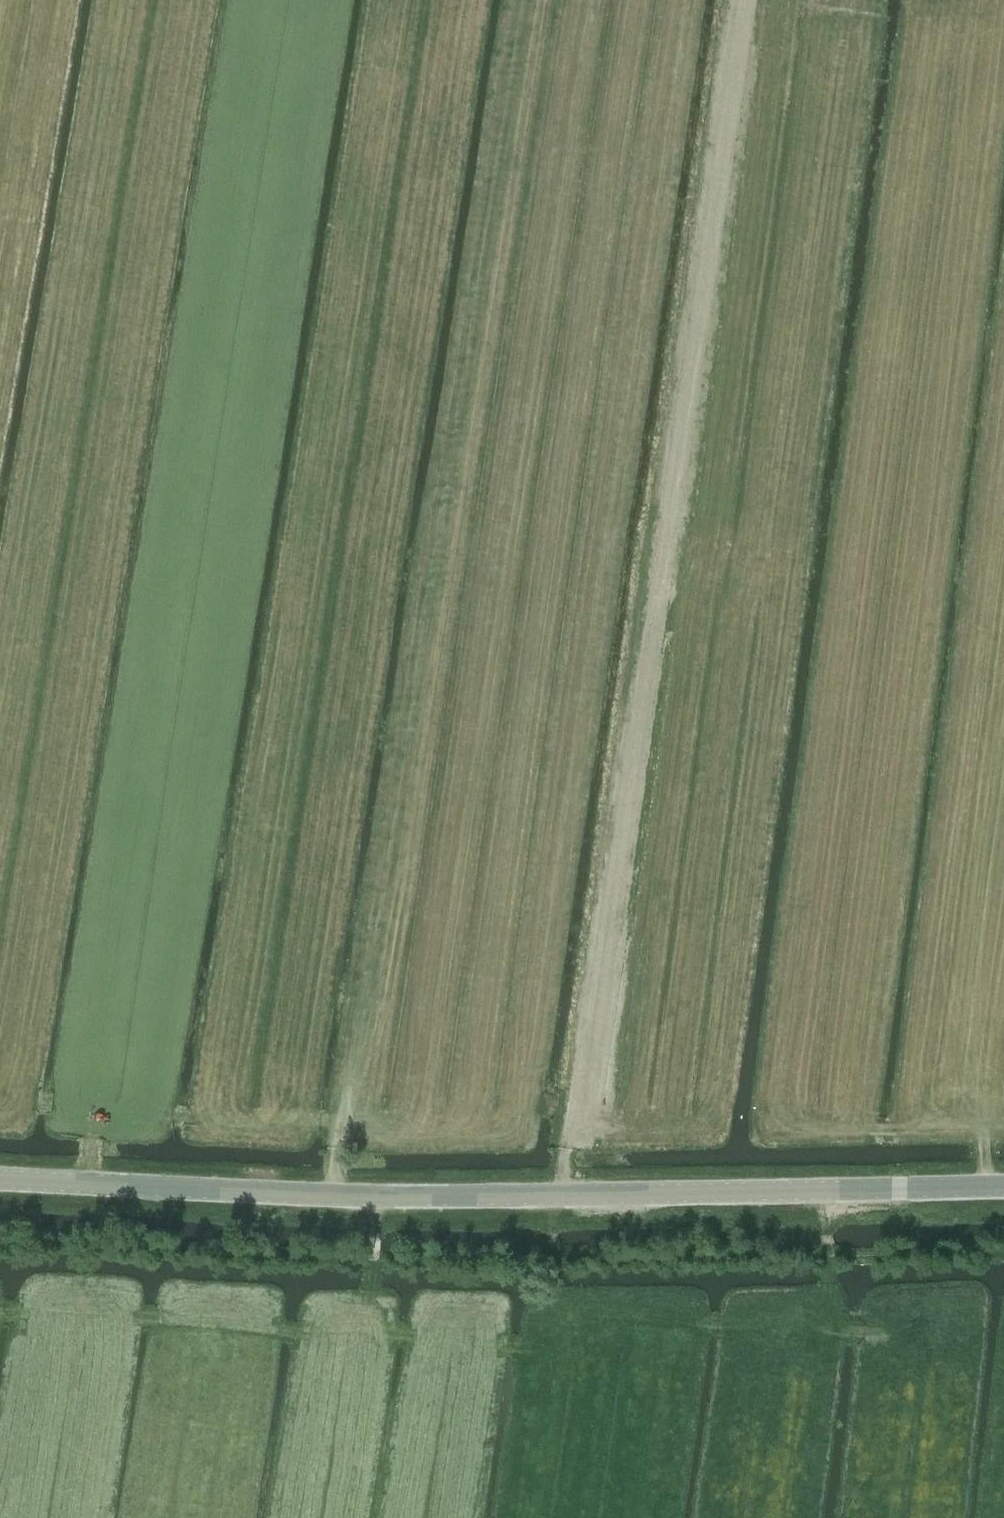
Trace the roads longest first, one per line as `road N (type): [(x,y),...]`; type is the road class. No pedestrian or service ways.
road 1 (tertiary): [(1003,1186),(368,1195),(0,1178)]

